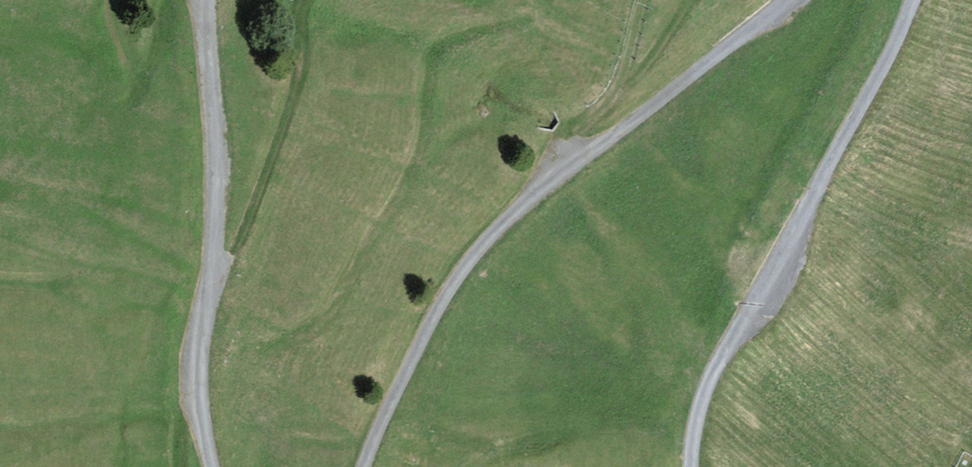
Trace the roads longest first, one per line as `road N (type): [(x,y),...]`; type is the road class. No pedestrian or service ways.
road 1 (unclassified): [(786,0),(484,243),(438,310),(364,466)]
road 2 (unclassified): [(691,466),(712,371),(912,0)]
road 3 (unclassified): [(212,466),(196,386),(217,195),(205,0)]
road 4 (track): [(306,0),(296,100),(263,193),(231,259),(210,274)]
road 5 (track): [(646,0),(611,104),(576,135),(576,163)]

